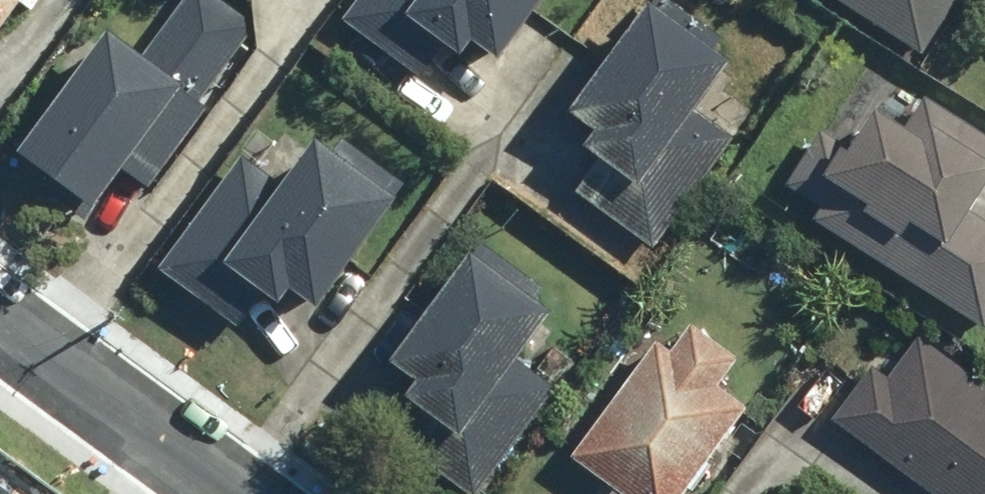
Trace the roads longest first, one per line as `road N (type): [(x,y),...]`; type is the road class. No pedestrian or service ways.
road 1 (residential): [(253,493),(0,304)]

